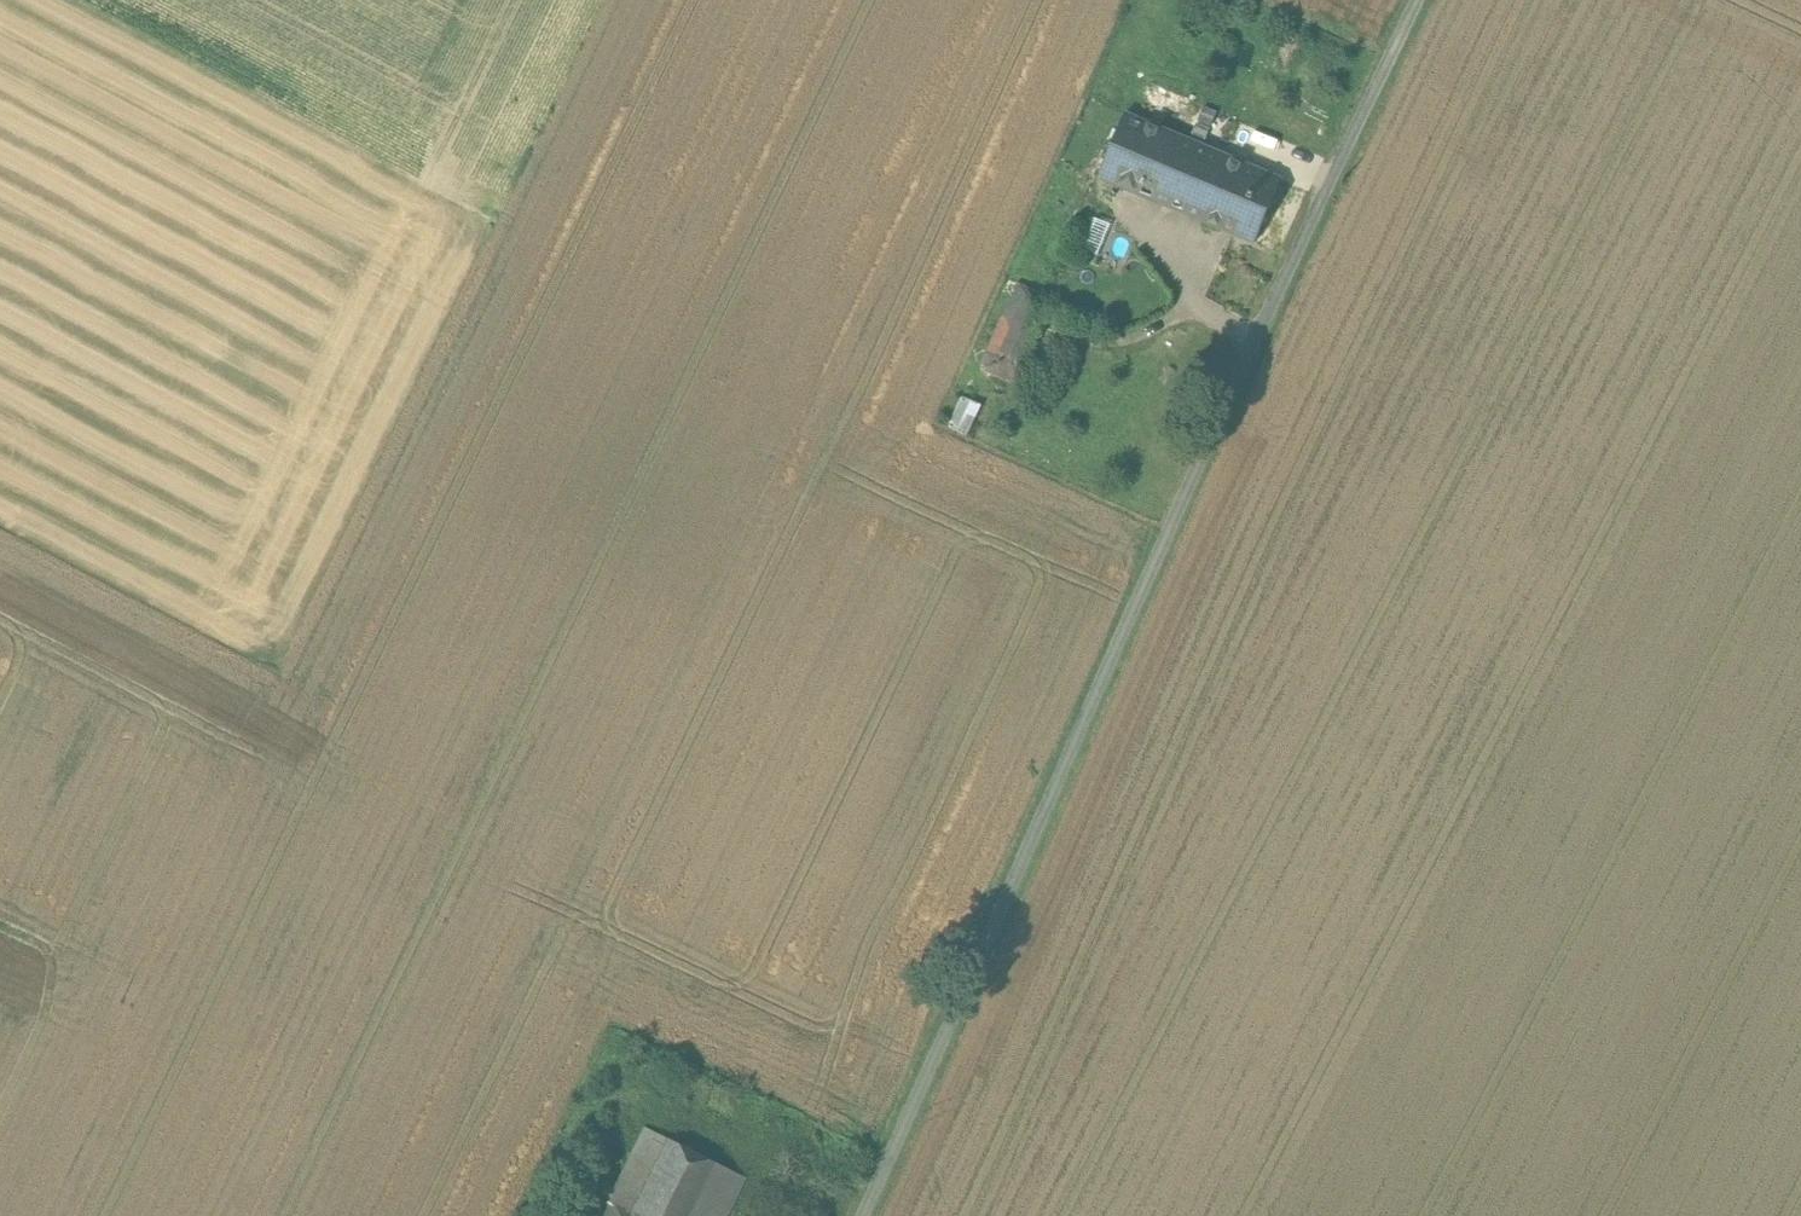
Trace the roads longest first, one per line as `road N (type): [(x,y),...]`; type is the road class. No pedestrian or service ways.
road 1 (residential): [(1423,0),(868,1215)]

